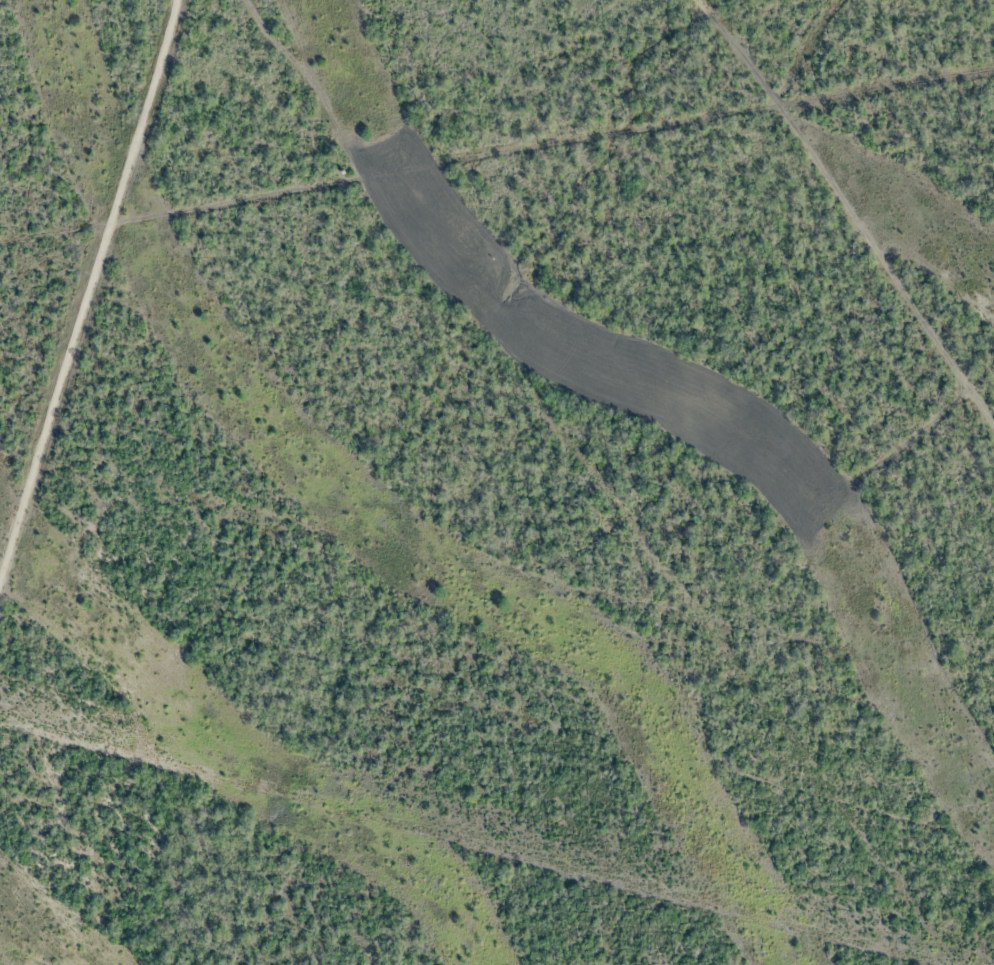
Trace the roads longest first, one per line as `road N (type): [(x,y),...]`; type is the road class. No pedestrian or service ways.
road 1 (track): [(993,292),(696,0)]

